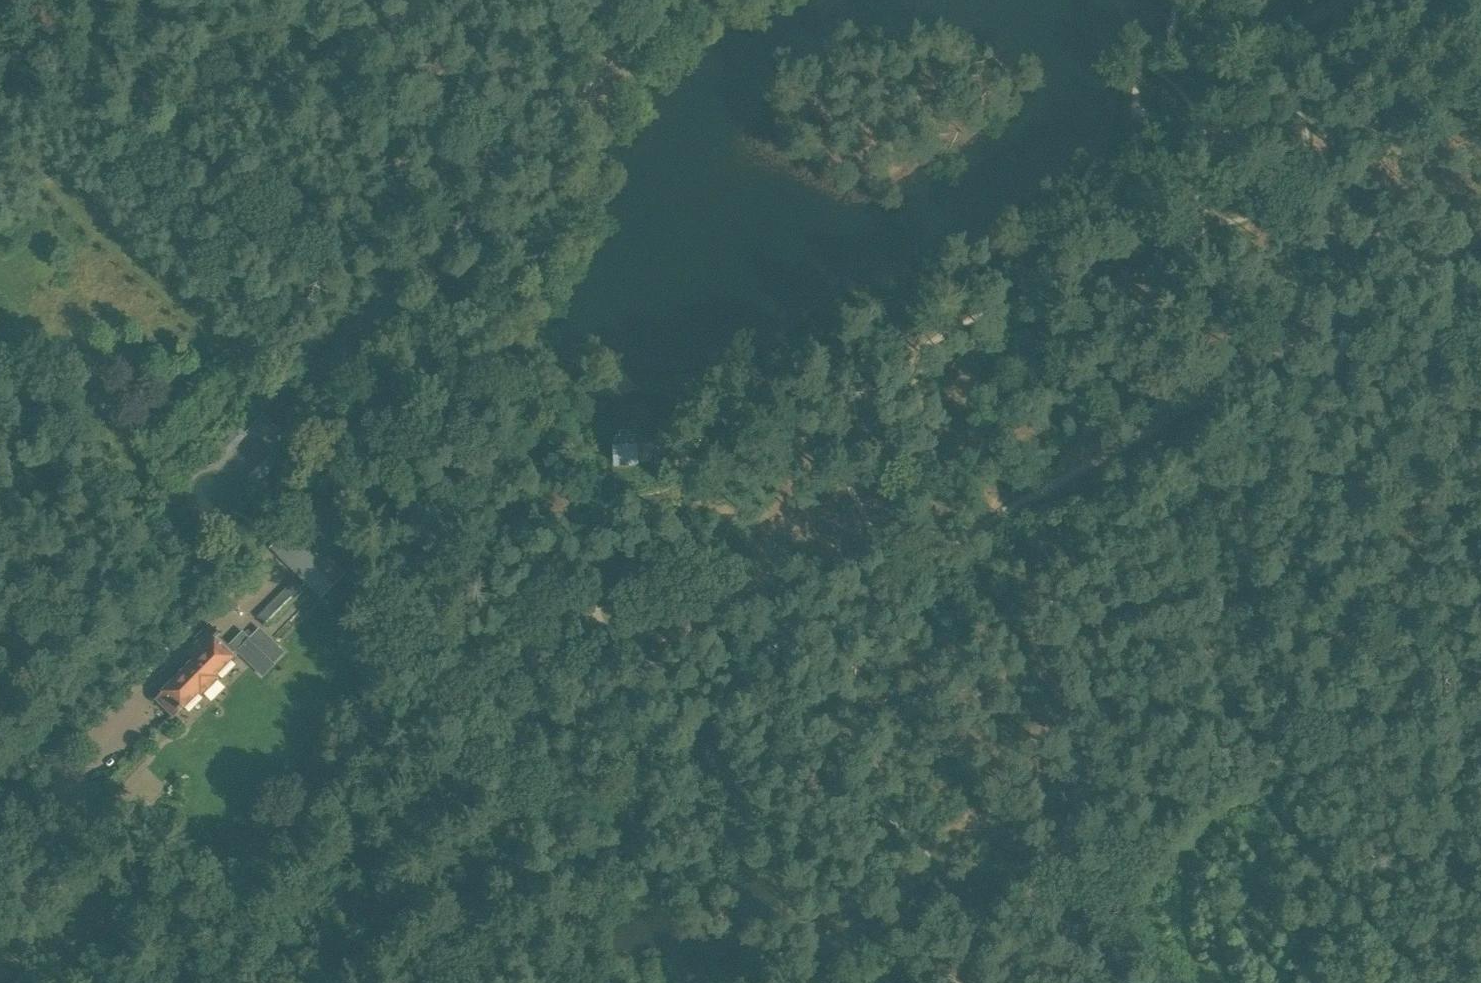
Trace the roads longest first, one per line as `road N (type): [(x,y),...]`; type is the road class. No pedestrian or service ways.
road 1 (track): [(585,982),(566,890),(565,833),(575,809),(774,638)]
road 2 (track): [(1155,421),(1480,233)]
road 3 (track): [(874,586),(1155,421)]
road 4 (track): [(774,638),(751,556),(721,515),(683,489)]

